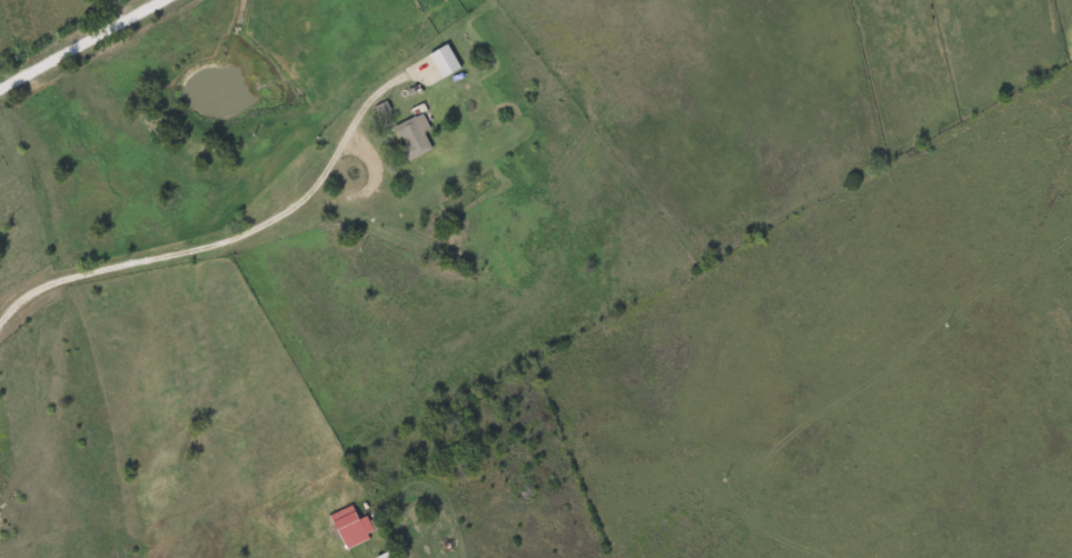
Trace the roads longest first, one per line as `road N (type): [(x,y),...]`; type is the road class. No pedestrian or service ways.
road 1 (residential): [(0,84),(152,0)]

